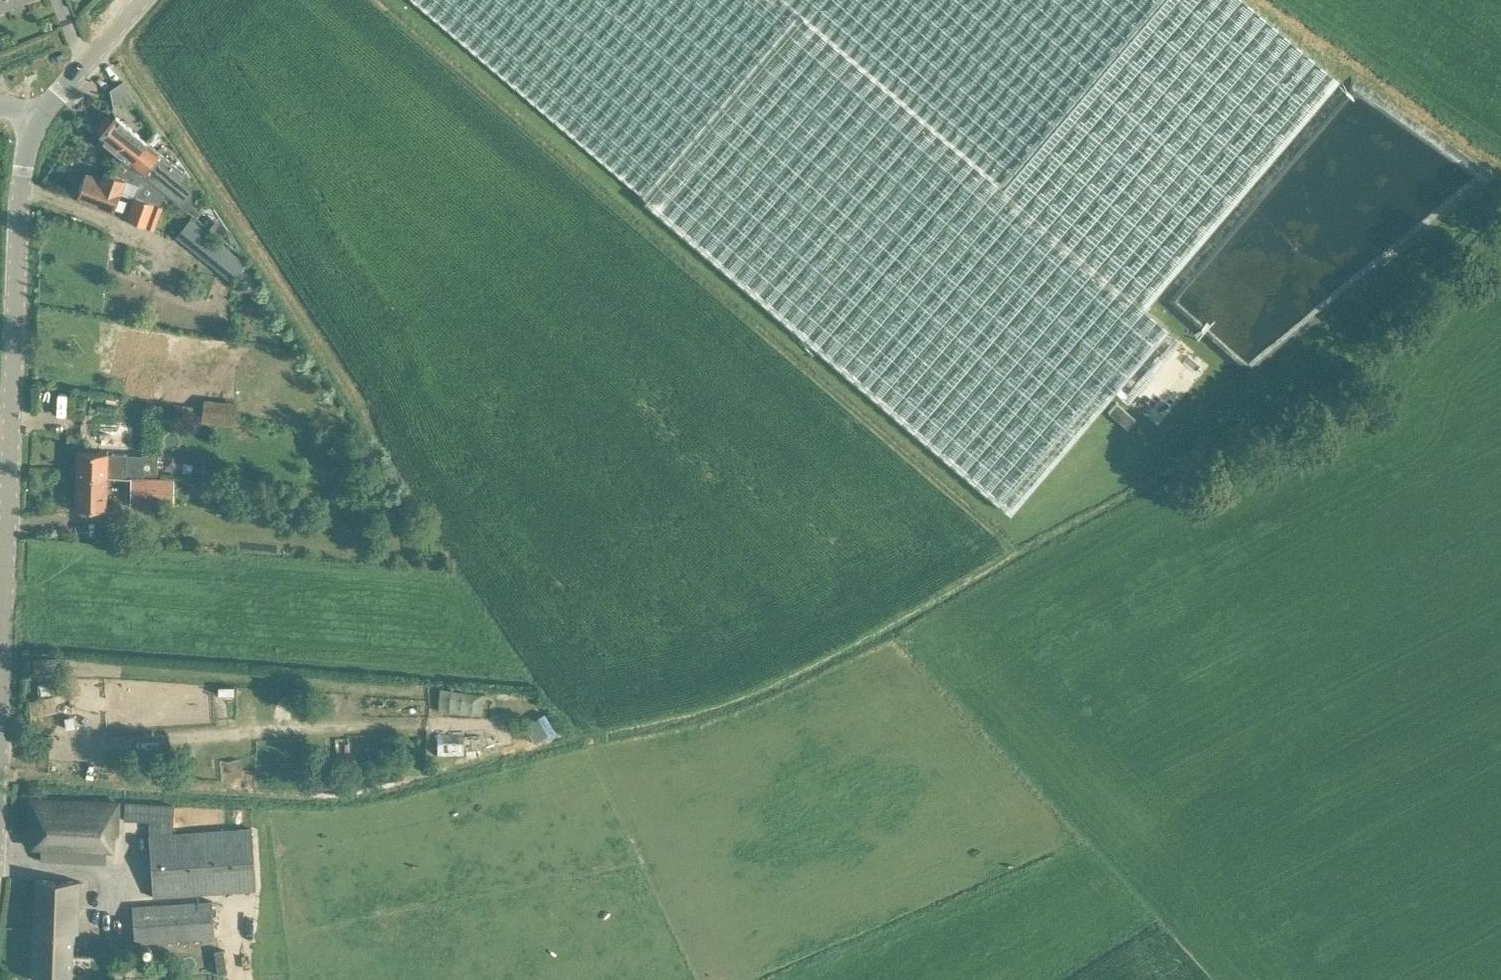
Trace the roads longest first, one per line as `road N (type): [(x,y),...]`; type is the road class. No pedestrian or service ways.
road 1 (unclassified): [(0,909),(7,888),(19,191),(38,118)]
road 2 (unclassified): [(38,118),(142,0)]

